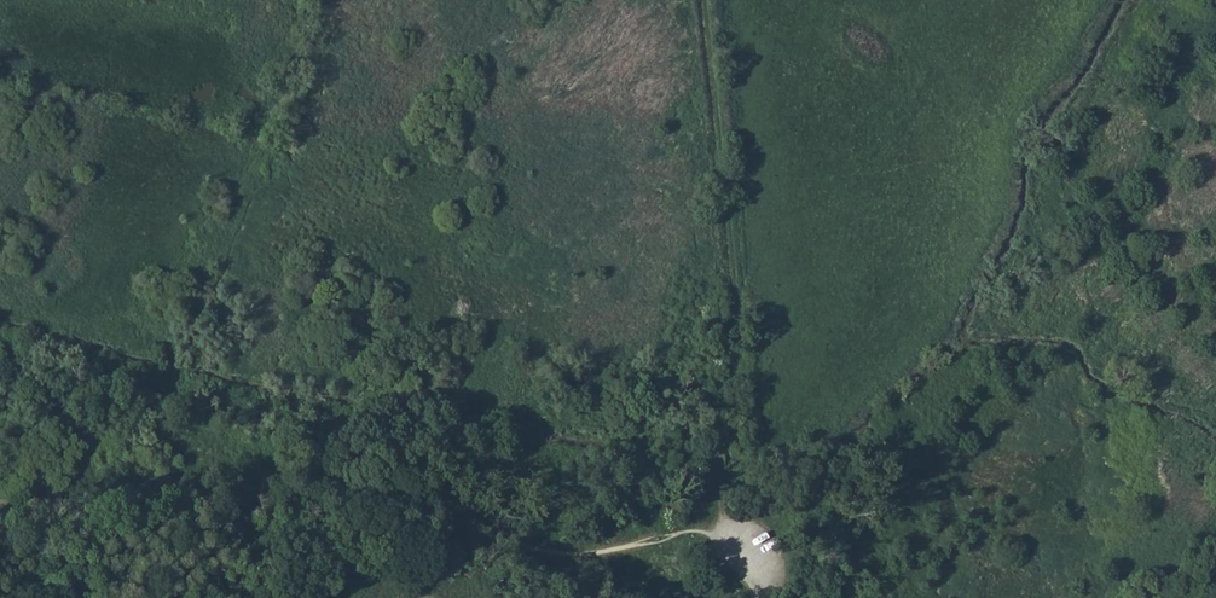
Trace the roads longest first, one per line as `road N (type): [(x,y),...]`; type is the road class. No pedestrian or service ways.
road 1 (track): [(569,555),(680,532),(725,533),(716,497),(734,314),(703,0)]
road 2 (track): [(398,507),(569,555)]

